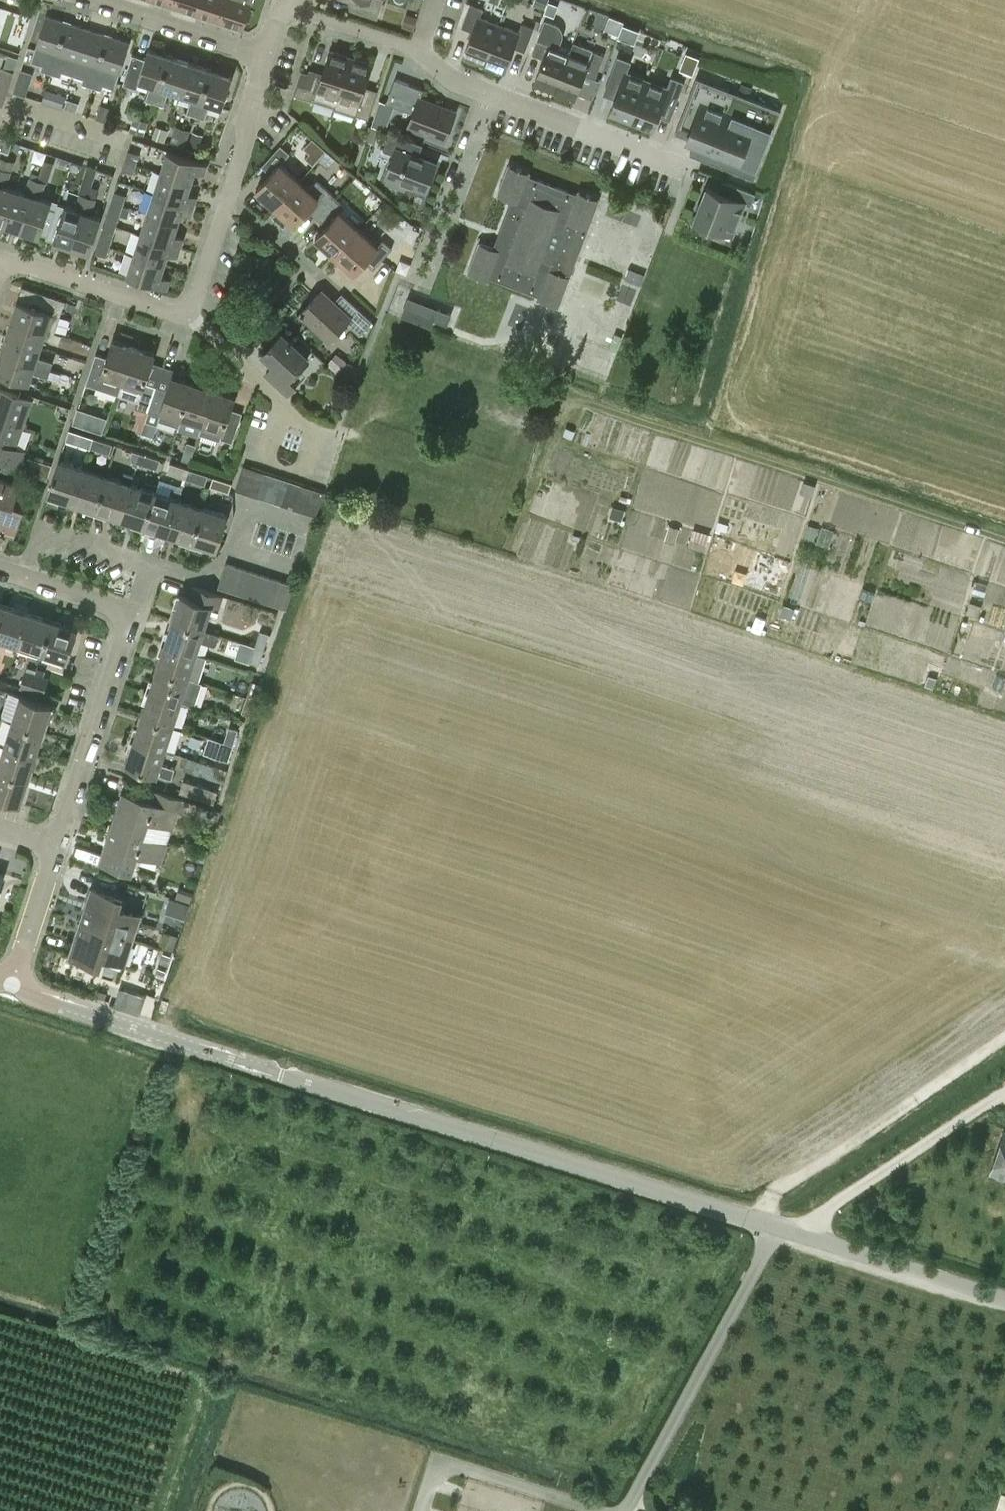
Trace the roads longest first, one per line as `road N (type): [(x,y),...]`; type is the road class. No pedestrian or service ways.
road 1 (unclassified): [(1004,1301),(281,1074)]
road 2 (residential): [(679,166),(451,81),(418,48),(291,6)]
road 3 (track): [(758,1223),(775,1194),(1004,1045)]
road 4 (residential): [(281,1074),(11,988)]
road 5 (residential): [(185,310),(245,150),(264,53)]
road 6 (residential): [(55,844),(131,609)]
road 7 (residential): [(185,310),(168,312),(2,255)]
road 8 (residential): [(264,53),(100,0)]
road 9 (residential): [(11,988),(55,844)]
road 10 (residential): [(131,609),(0,566)]
road 11 (residential): [(284,405),(185,310)]
road 12 (residential): [(0,116),(22,106),(123,137)]

